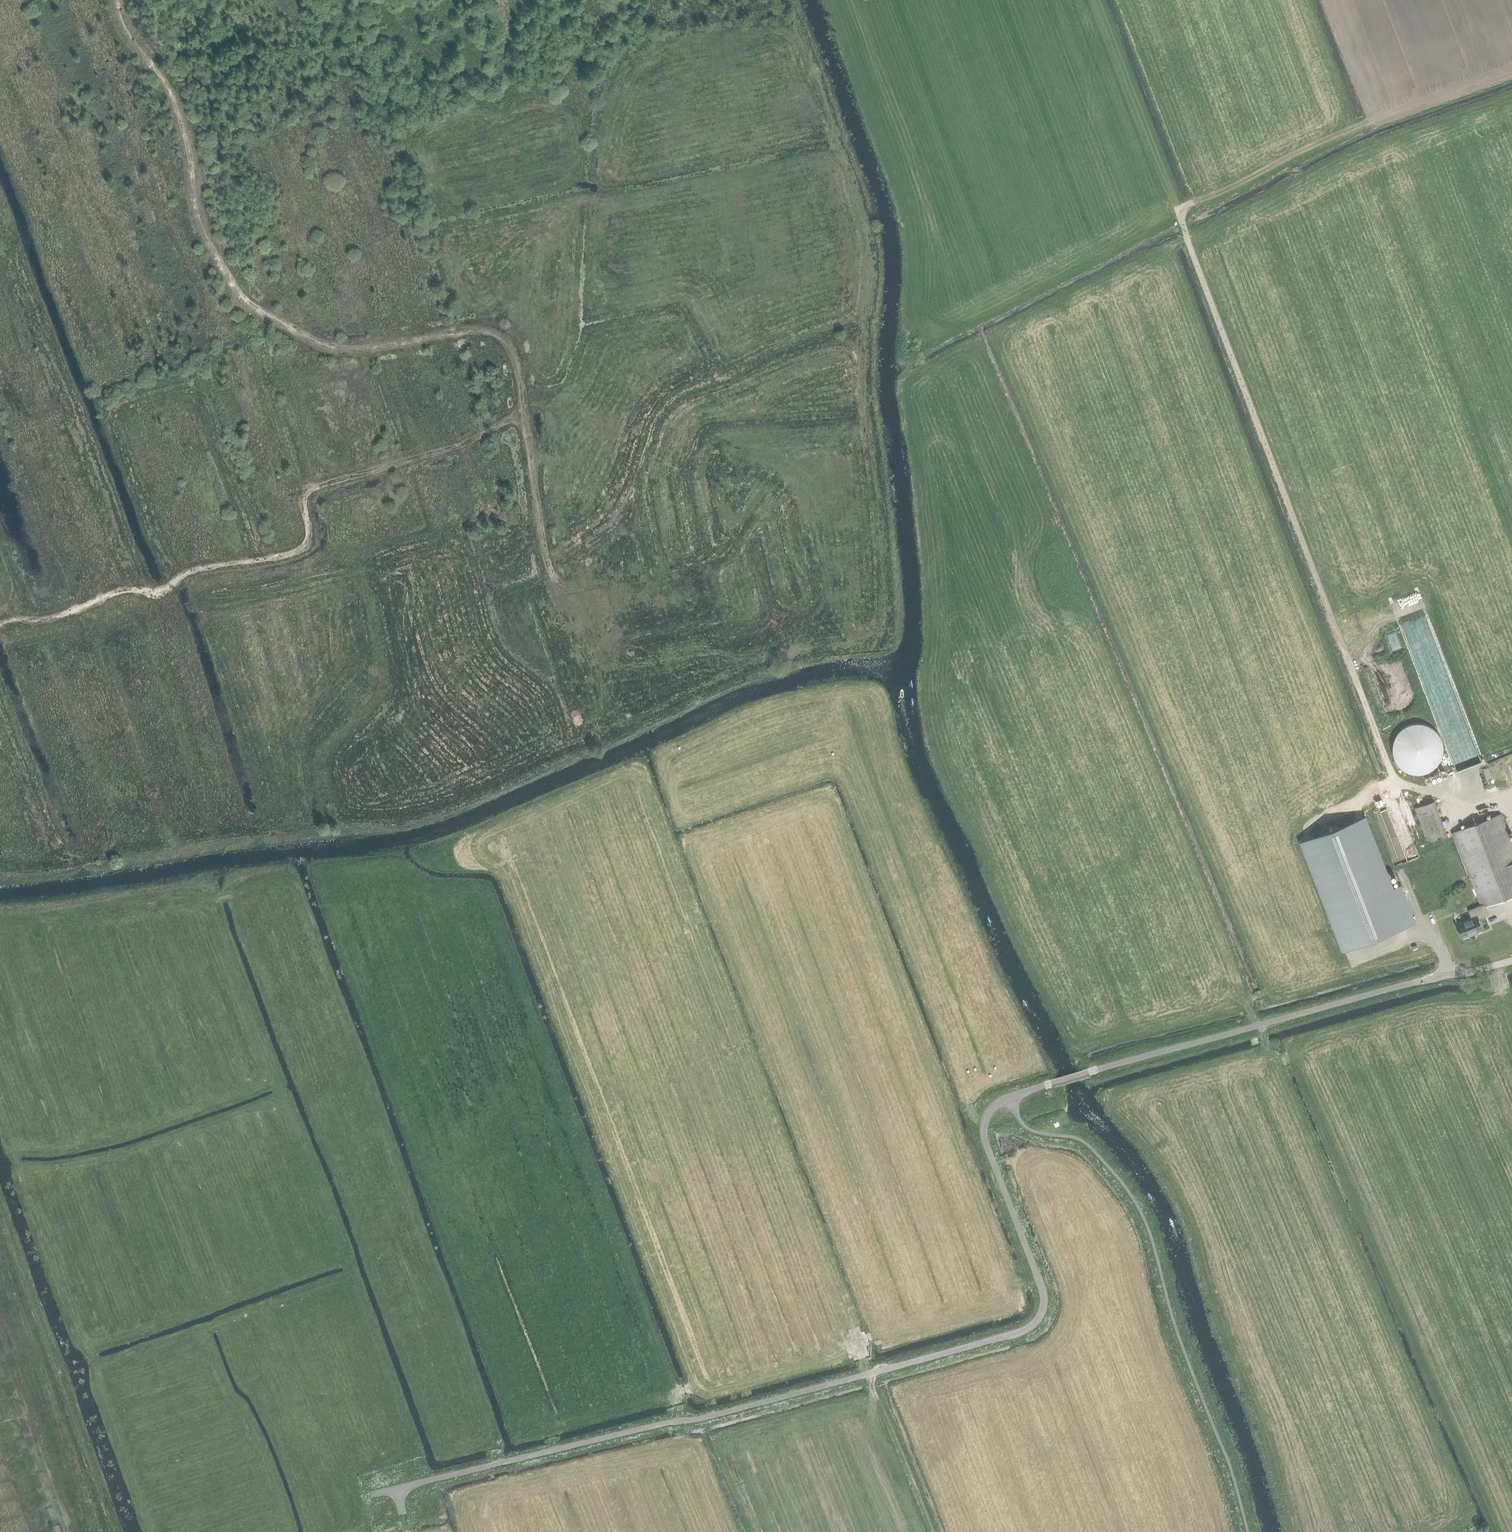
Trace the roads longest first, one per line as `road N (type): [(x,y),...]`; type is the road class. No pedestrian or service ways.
road 1 (unclassified): [(382,1497),(705,1422),(1022,1337),(1042,1320),(1045,1298),(983,1139),(997,1103),(1086,1071),(1511,961)]

